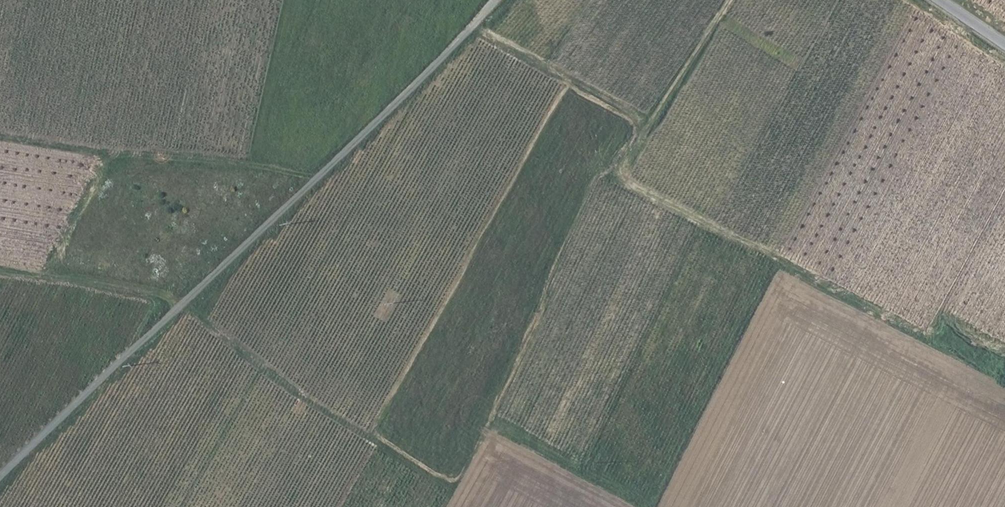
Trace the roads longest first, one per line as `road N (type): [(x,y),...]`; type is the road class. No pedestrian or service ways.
road 1 (track): [(0,478),(297,200),(496,0)]

